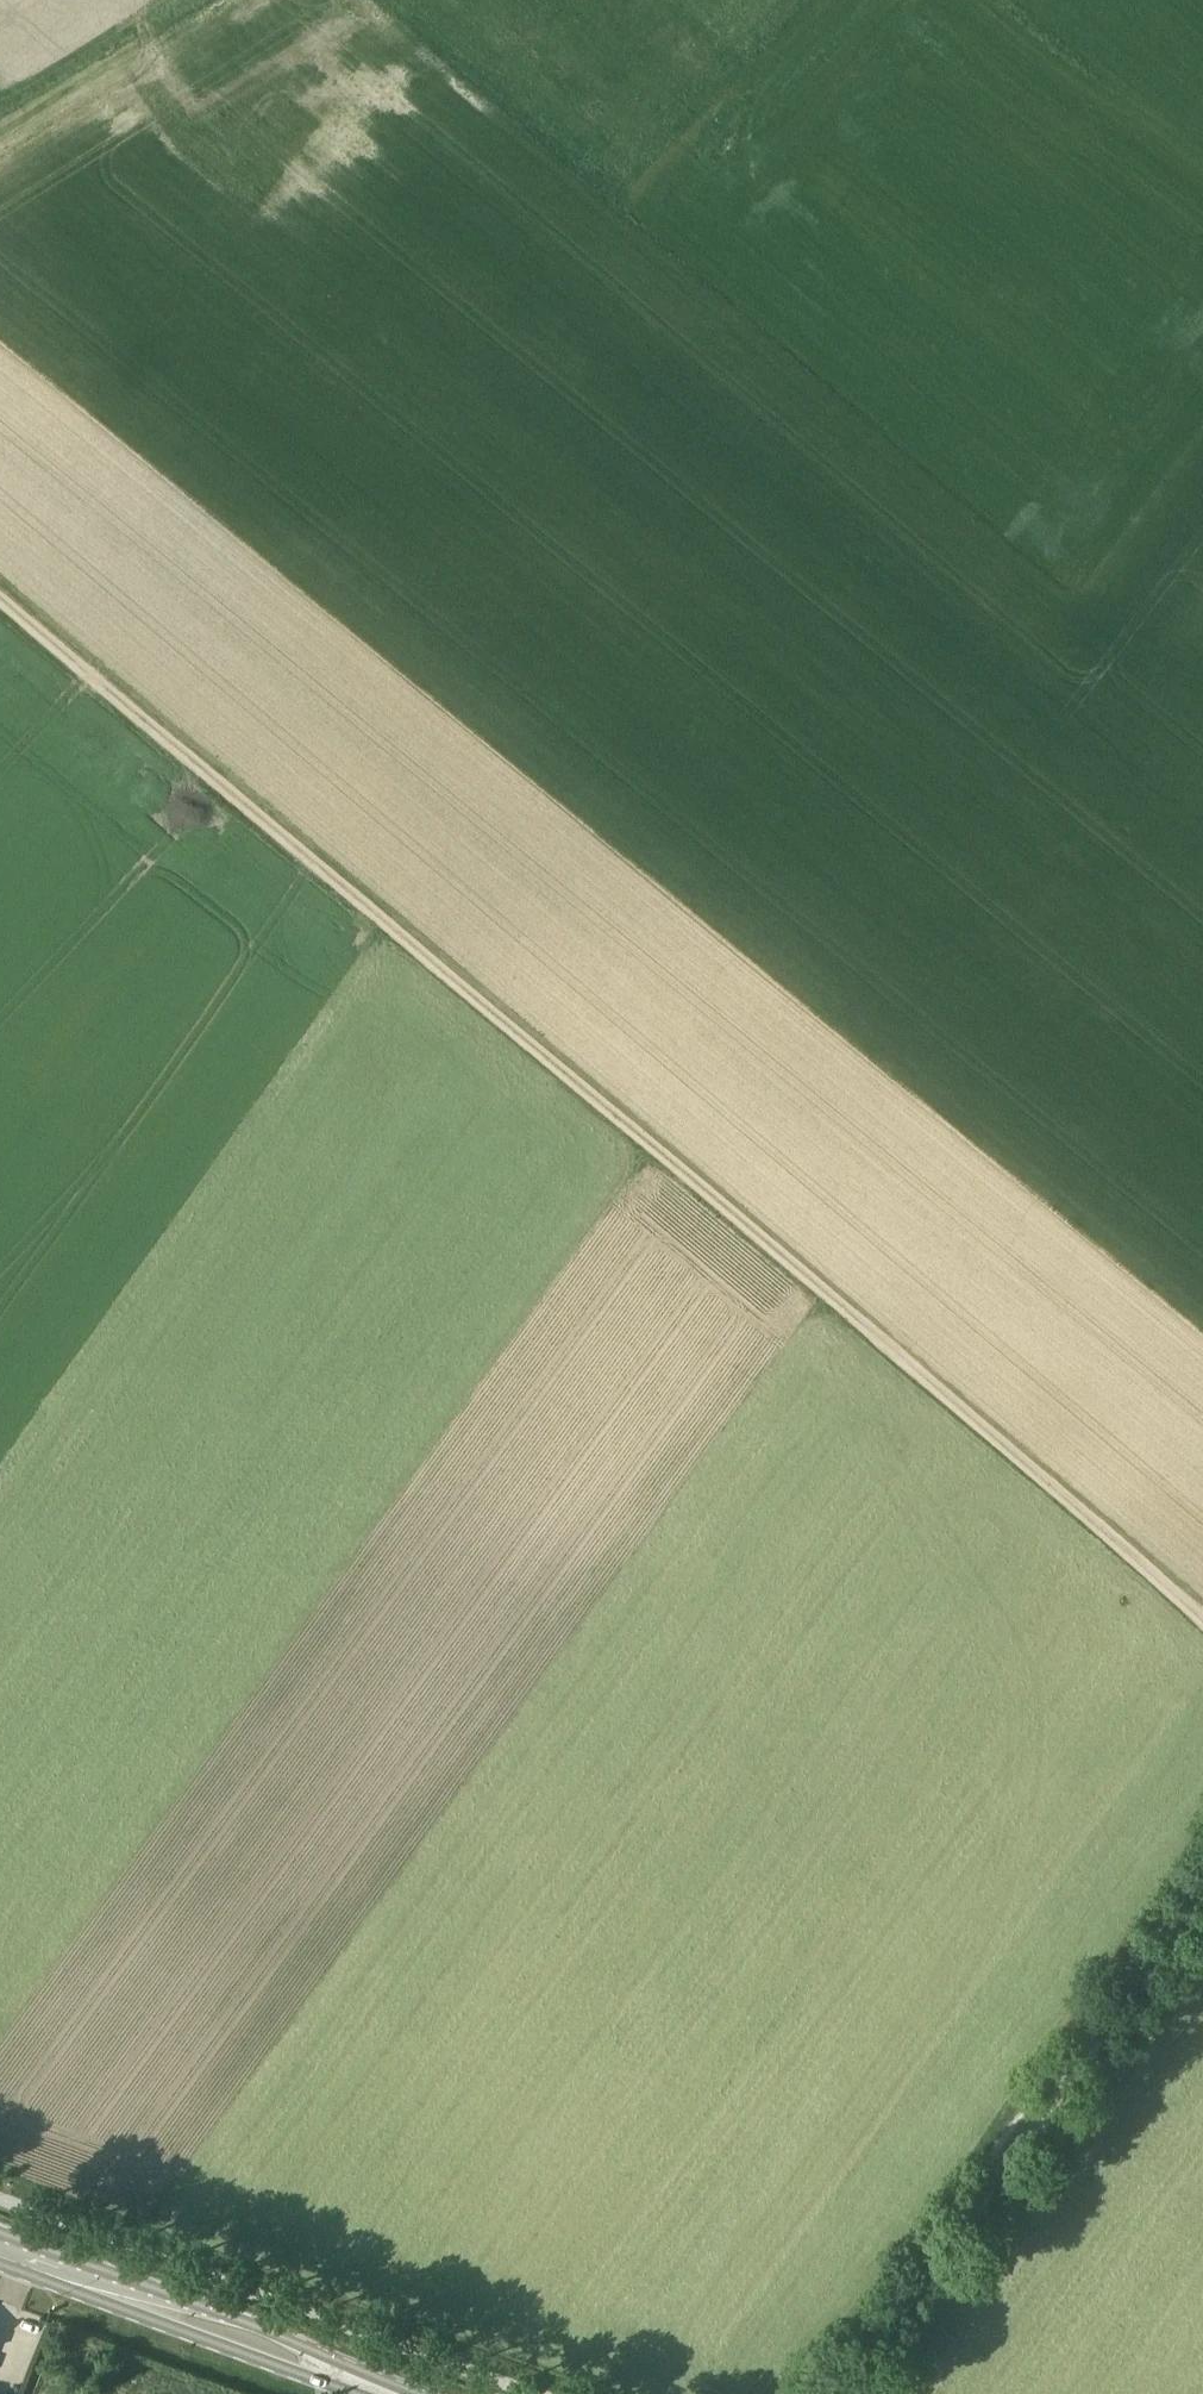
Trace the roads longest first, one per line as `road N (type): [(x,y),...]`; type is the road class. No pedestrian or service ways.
road 1 (track): [(1202,1630),(0,610)]
road 2 (unclassified): [(840,2393),(1202,1880)]
road 3 (secondary): [(403,2393),(0,2247)]

